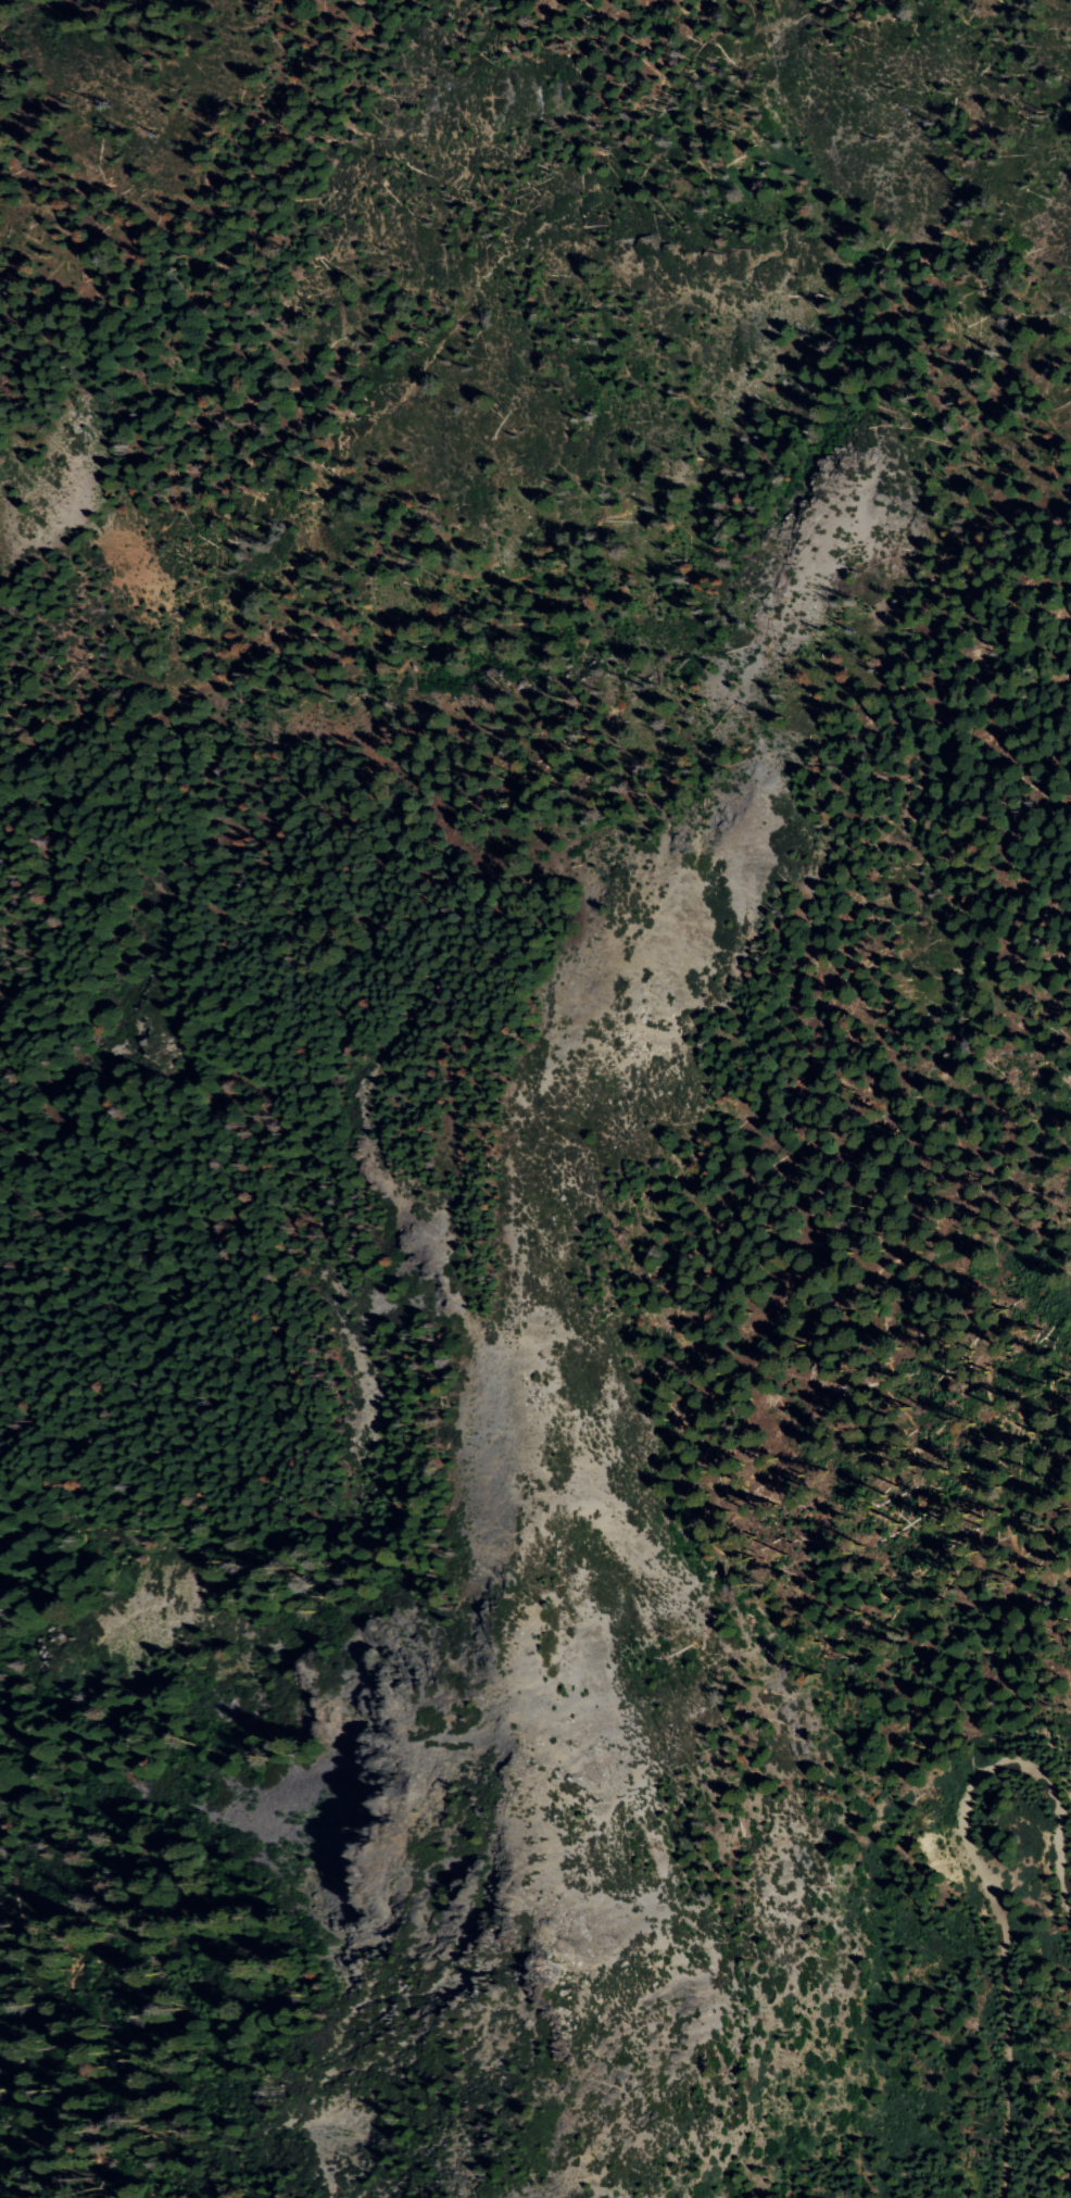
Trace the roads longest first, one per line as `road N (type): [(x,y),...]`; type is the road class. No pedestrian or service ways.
road 1 (track): [(1008,2197),(1013,1931),(969,1830),(981,1781),(998,1766),(1042,1763),(1066,1791),(1070,1901)]

